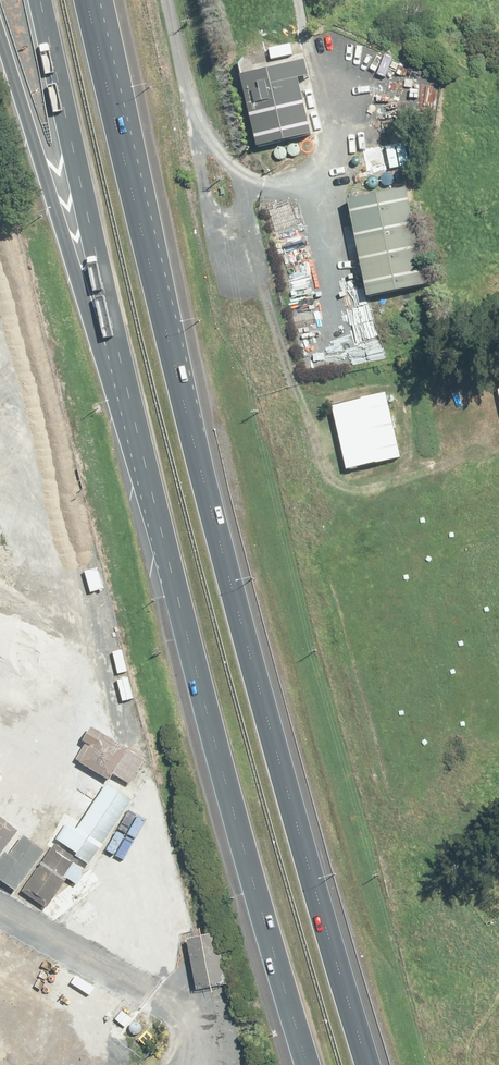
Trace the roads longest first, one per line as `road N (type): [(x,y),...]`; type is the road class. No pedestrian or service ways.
road 1 (motorway): [(178,0),(253,591),(297,872),(340,1064)]
road 2 (motorway): [(255,998),(182,767),(13,0)]
road 3 (motorway): [(255,998),(218,813),(118,0)]
road 4 (motorway): [(90,0),(185,404),(339,967)]
road 5 (motorway): [(240,0),(270,444),(339,967)]
road 6 (motorway): [(309,1064),(107,309)]
road 7 (motorway): [(107,309),(37,0)]
road 8 (motorway): [(107,309),(0,17)]
road 9 (unknown): [(312,0),(357,307)]

